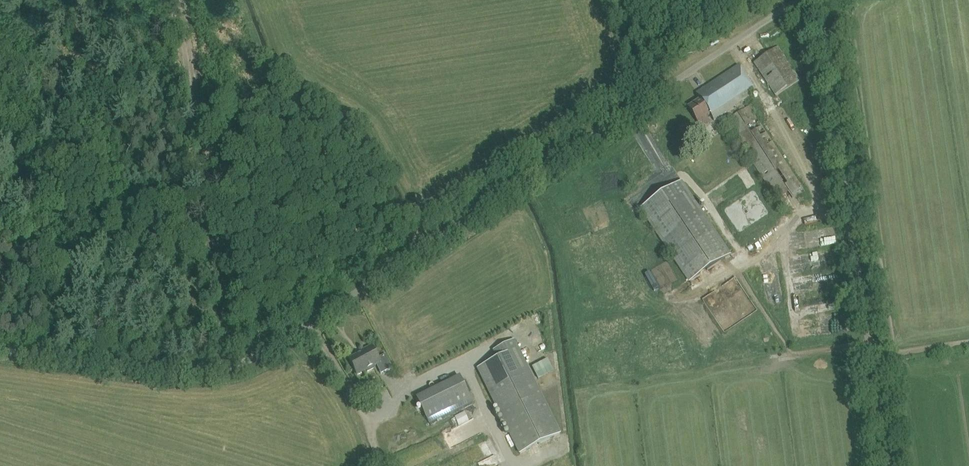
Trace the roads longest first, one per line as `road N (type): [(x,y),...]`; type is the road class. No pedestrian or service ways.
road 1 (unclassified): [(887,465),(822,22),(806,1),(275,346),(233,365),(156,375),(0,349)]
road 2 (track): [(382,465),(376,434),(309,323)]

